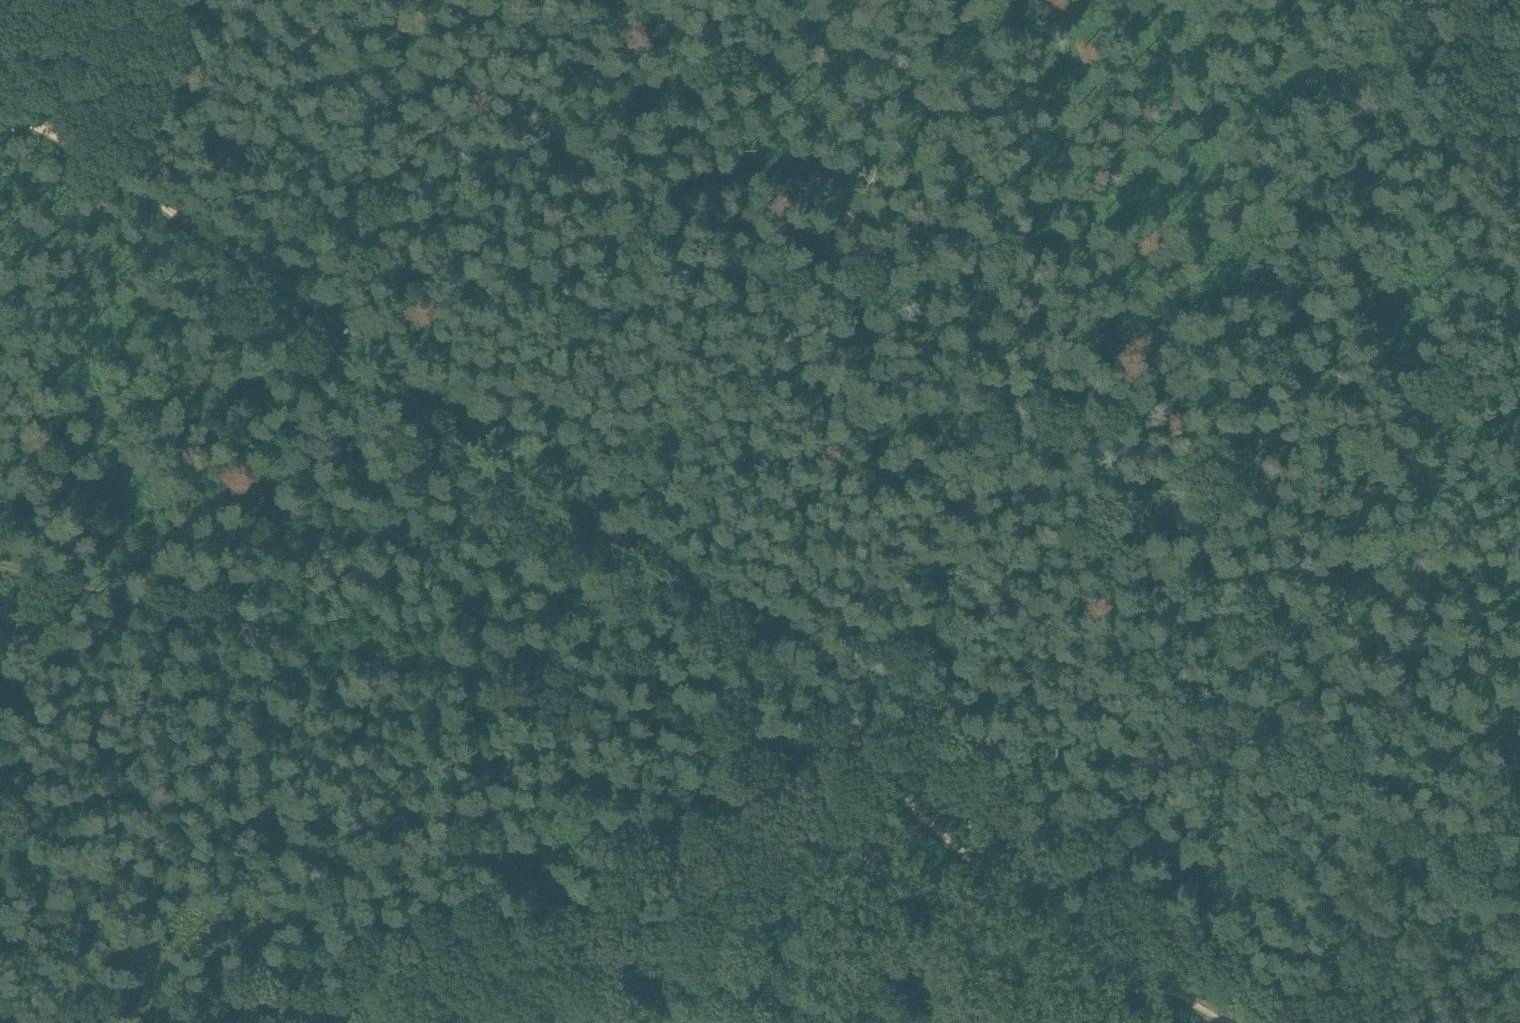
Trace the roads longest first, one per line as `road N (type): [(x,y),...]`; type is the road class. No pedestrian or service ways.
road 1 (track): [(0,118),(59,139),(731,609),(899,799),(1043,921),(1234,1022)]

